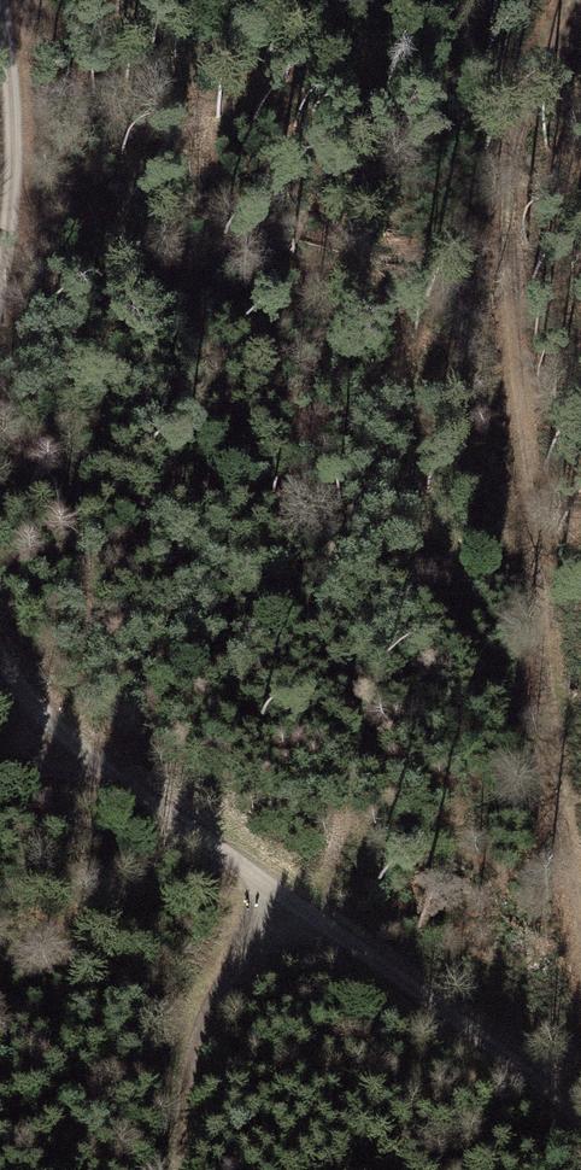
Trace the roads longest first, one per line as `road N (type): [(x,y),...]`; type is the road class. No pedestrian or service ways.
road 1 (track): [(580,901),(561,812),(504,217),(522,103),(567,0)]
road 2 (track): [(580,1111),(539,1069),(104,771),(34,703),(0,649)]
road 3 (track): [(268,889),(194,1046),(179,1169)]
road 4 (track): [(0,295),(15,107),(0,2)]

